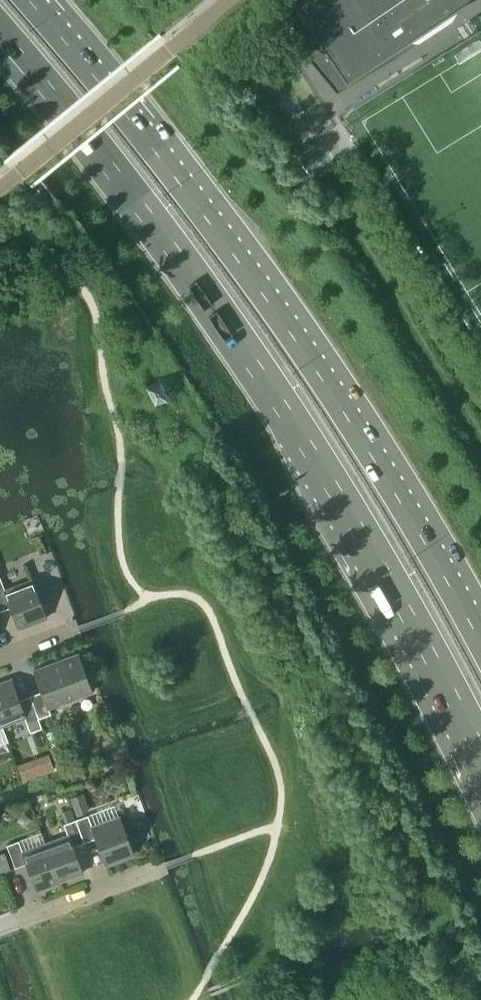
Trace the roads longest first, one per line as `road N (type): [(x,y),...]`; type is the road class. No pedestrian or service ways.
road 1 (trunk): [(0,36),(68,112),(301,438),(480,758)]
road 2 (trunk): [(480,641),(386,478),(275,312),(164,163),(27,0)]
road 3 (residential): [(0,926),(153,870)]

